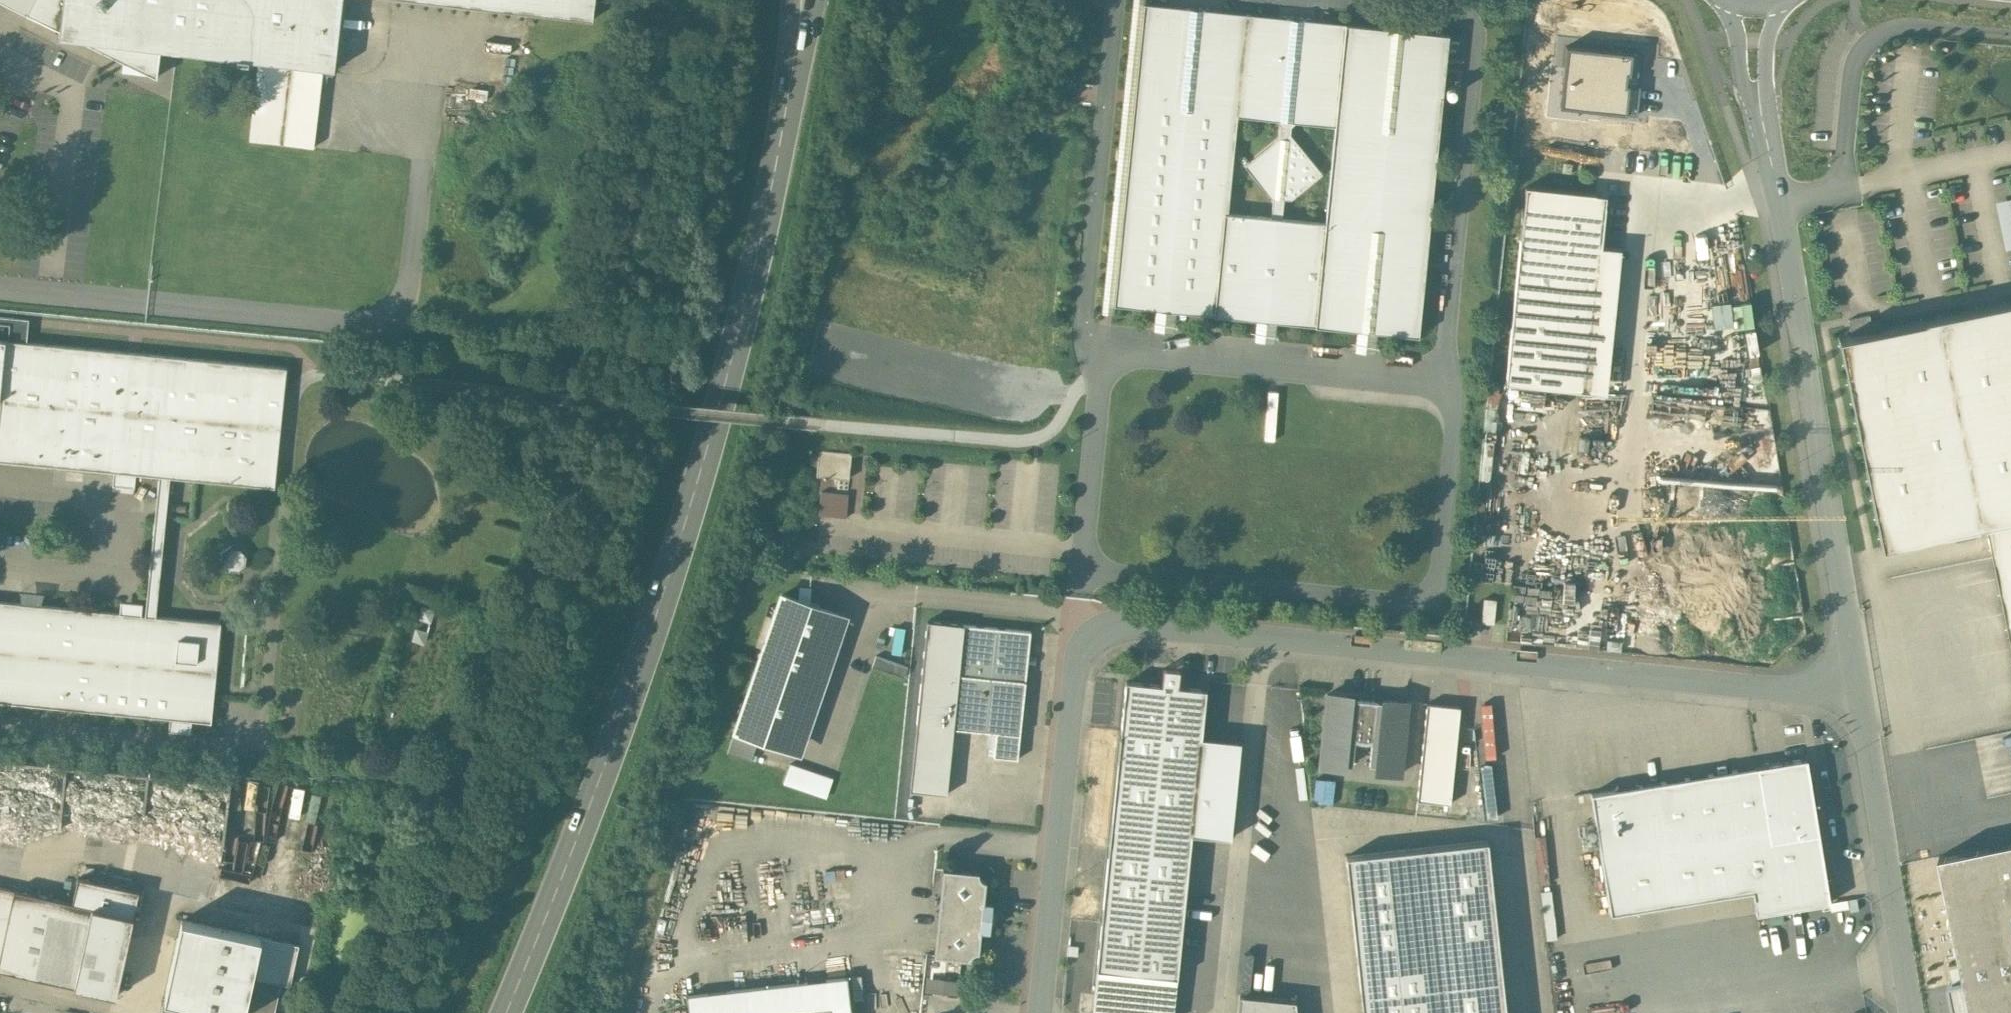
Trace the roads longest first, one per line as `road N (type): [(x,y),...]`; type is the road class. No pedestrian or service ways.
road 1 (residential): [(1042,1012),(1079,655),(1093,636),(1119,625),(1795,690),(1855,680)]
road 2 (secondary): [(505,1012),(634,686),(737,335),(802,0)]
road 3 (residential): [(1855,680),(1781,200)]
road 4 (residential): [(1781,200),(1842,187),(1851,78),(1865,50),(1889,28),(2010,33)]
road 5 (residential): [(1908,1012),(1855,680)]
road 6 (residential): [(1723,0),(1742,82),(1766,134)]
road 7 (residential): [(1766,134),(1766,43),(1781,0)]

